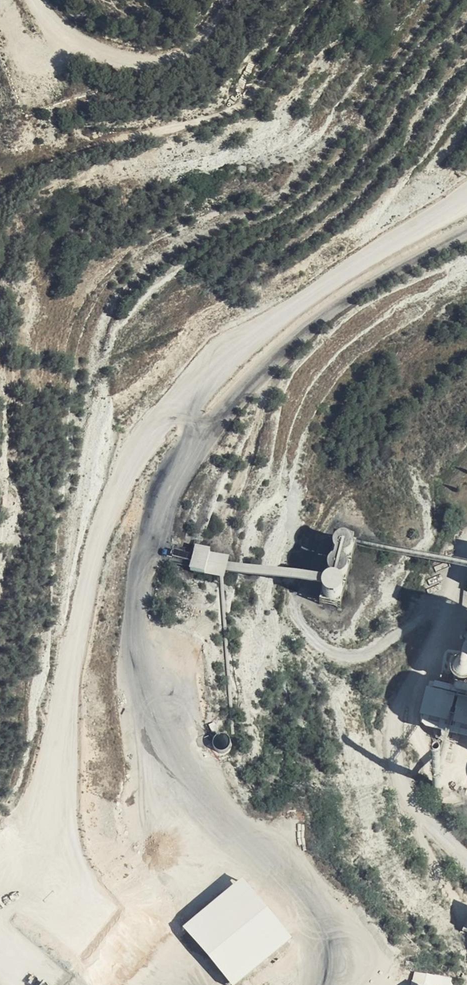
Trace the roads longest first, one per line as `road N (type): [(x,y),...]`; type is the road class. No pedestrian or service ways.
road 1 (track): [(230,0),(207,39),(173,60),(108,55),(57,37),(37,0)]

